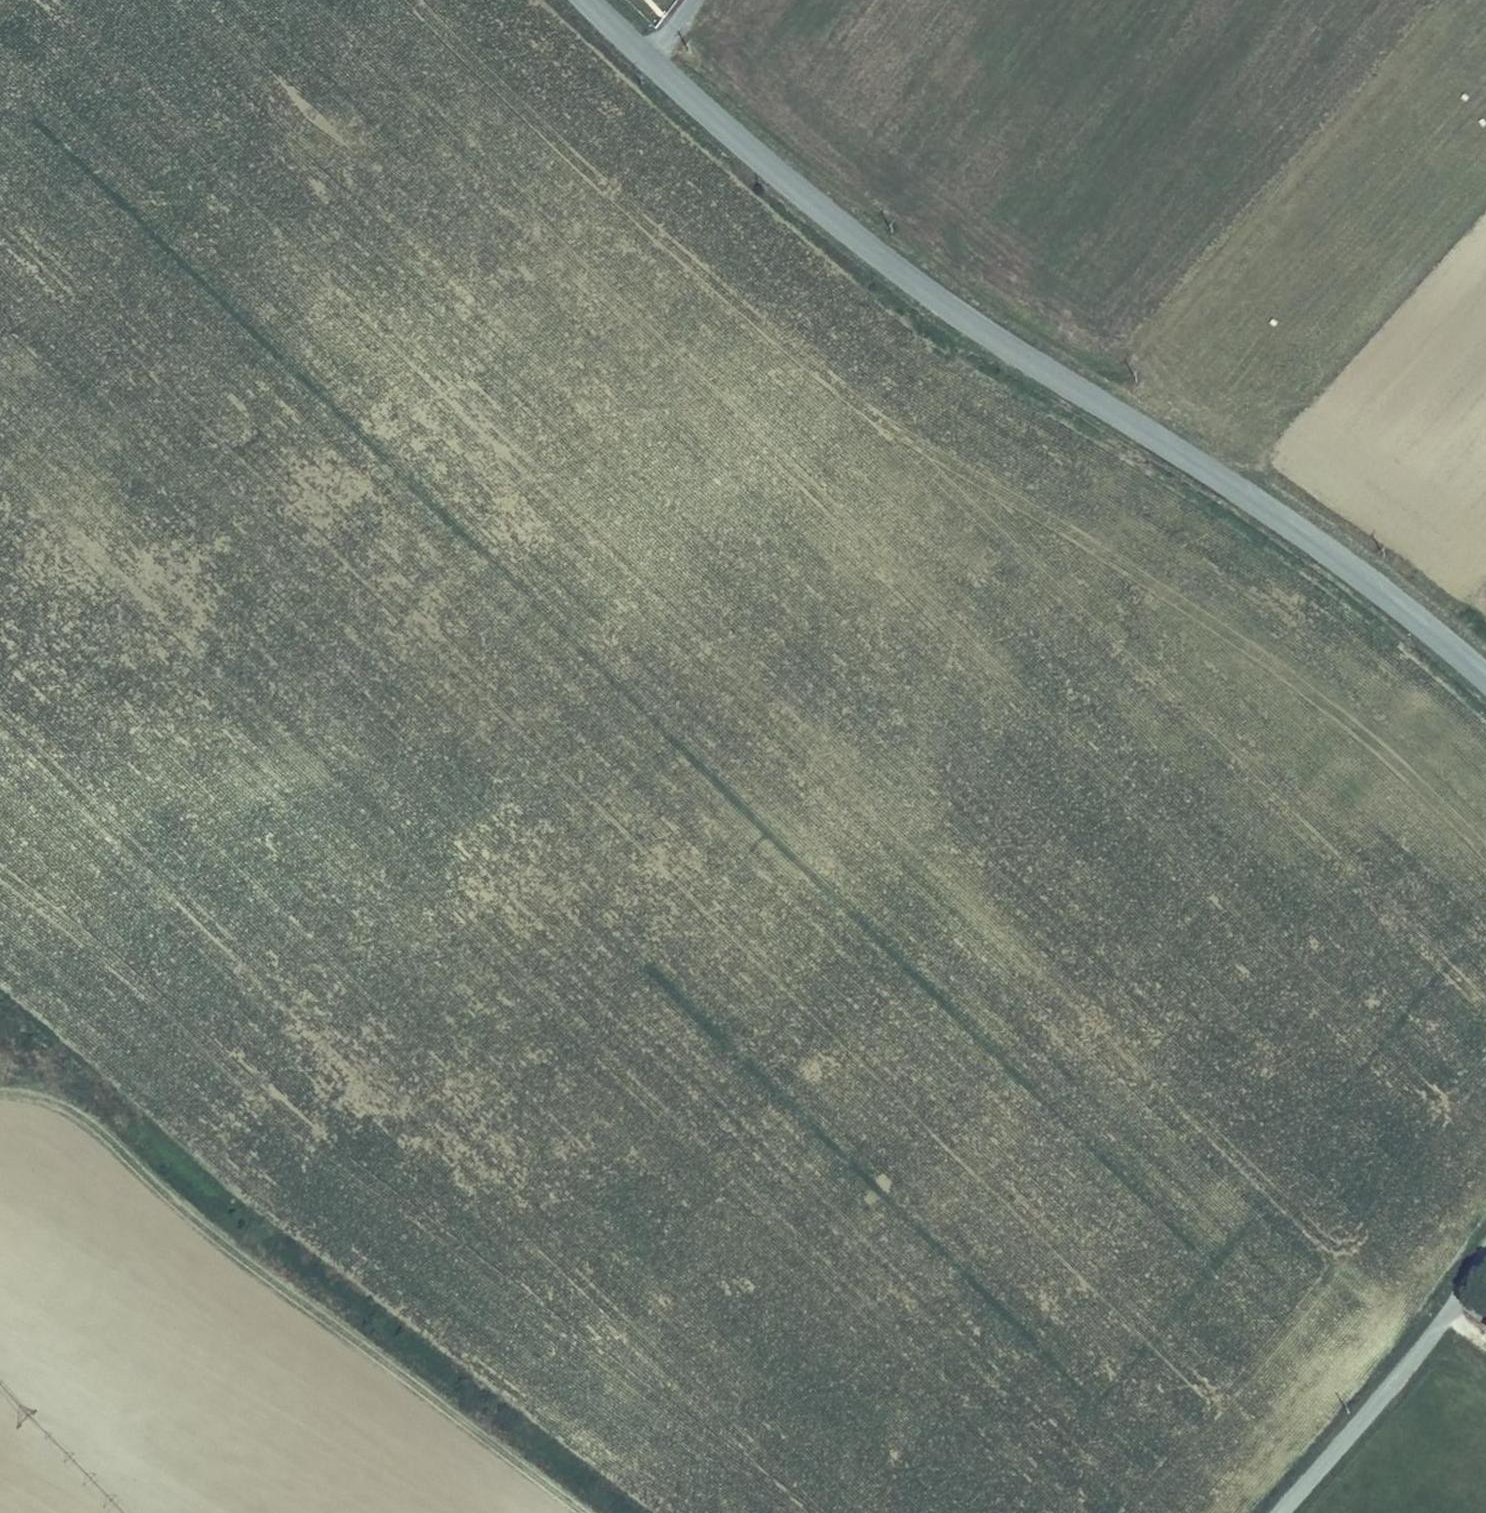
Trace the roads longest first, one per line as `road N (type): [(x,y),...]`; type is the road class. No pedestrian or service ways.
road 1 (tertiary): [(1485,676),(1334,547),(959,309),(654,56)]
road 2 (unclassified): [(1485,1249),(1446,1312),(1276,1512)]

